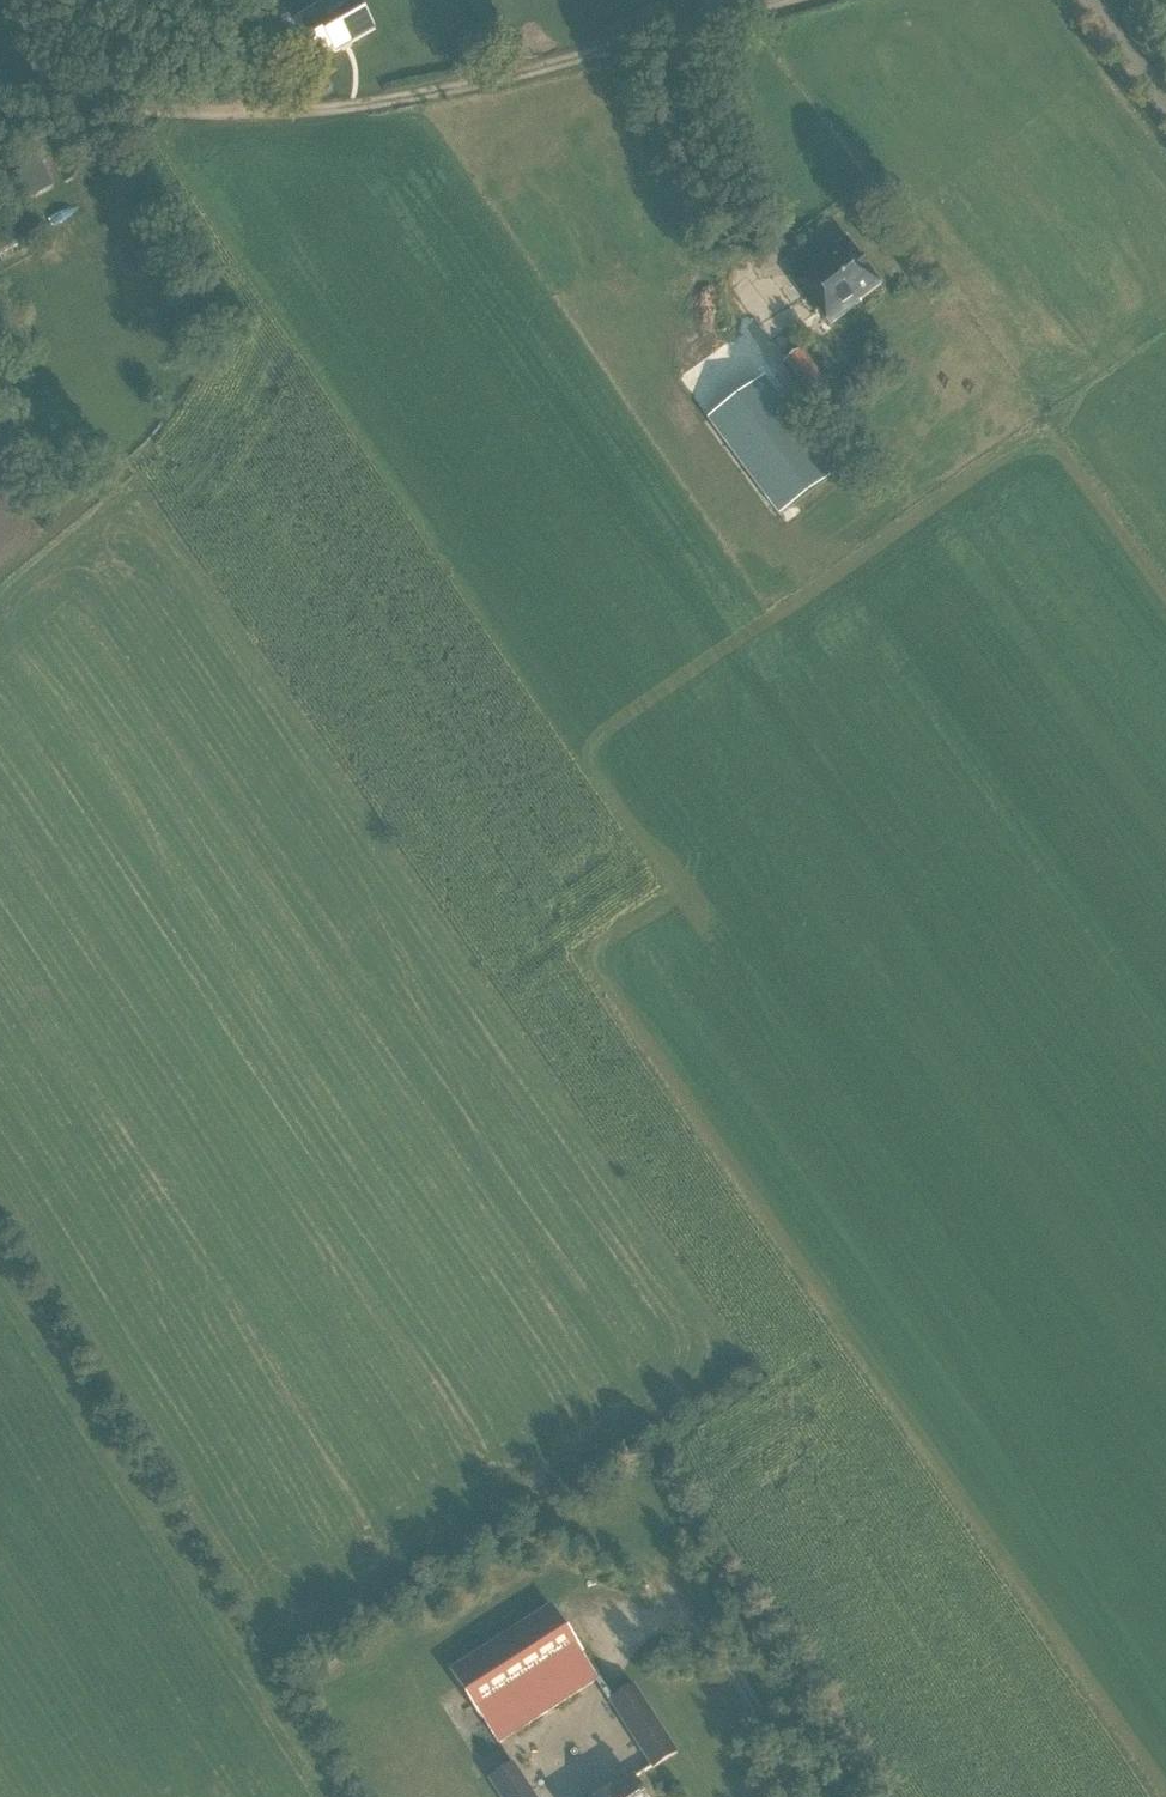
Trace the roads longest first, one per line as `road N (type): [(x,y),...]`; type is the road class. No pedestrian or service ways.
road 1 (track): [(775,0),(582,55),(344,104),(165,108),(0,82)]
road 2 (track): [(698,22),(679,57),(676,87),(747,244)]
road 3 (unclassified): [(1165,109),(1090,0)]

